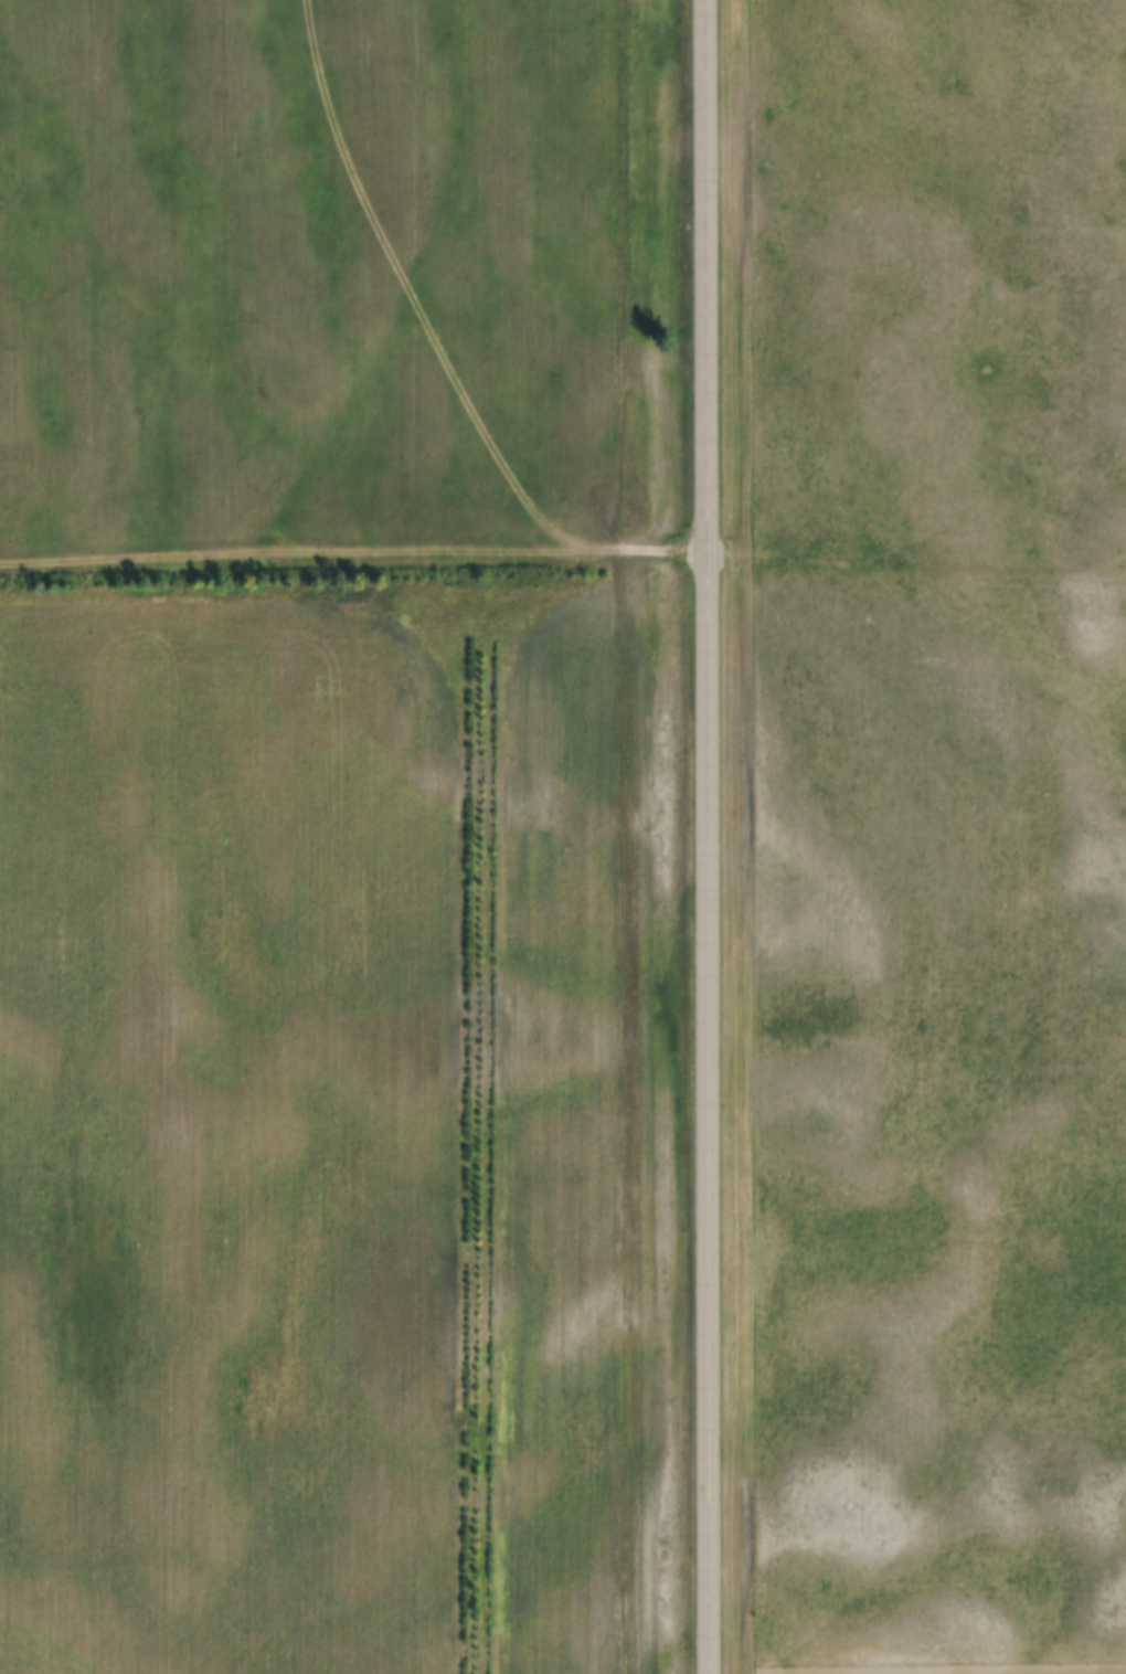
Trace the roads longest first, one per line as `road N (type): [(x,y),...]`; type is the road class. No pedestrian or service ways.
road 1 (tertiary): [(709,1673),(705,0)]

